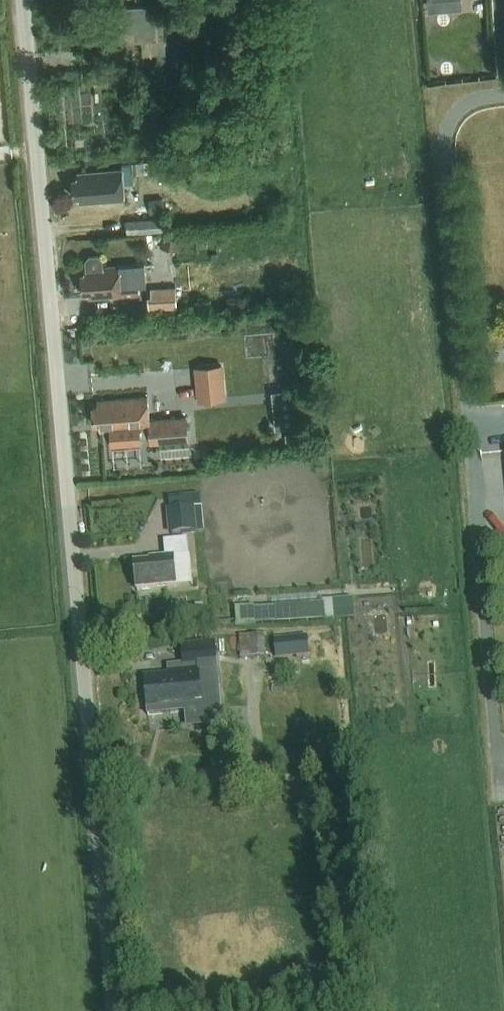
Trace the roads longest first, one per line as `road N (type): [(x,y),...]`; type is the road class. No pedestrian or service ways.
road 1 (unclassified): [(112,1010),(24,0)]

